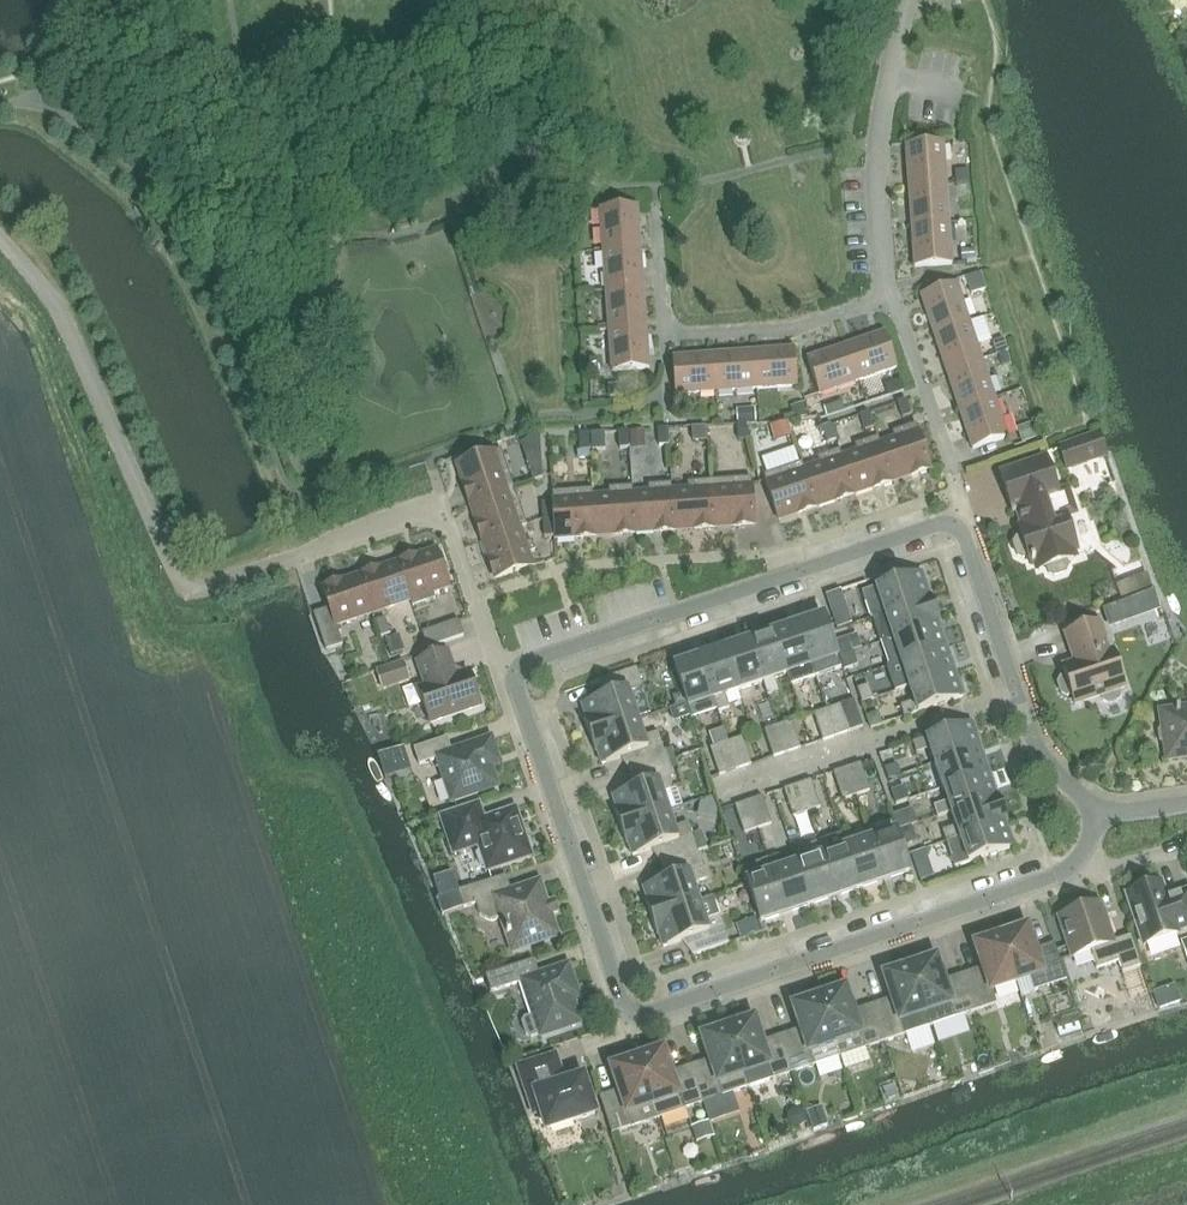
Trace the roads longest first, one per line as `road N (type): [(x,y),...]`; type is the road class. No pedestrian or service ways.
road 1 (residential): [(516,682),(618,992),(635,1011),(668,1007),(1068,869),(1103,810)]
road 2 (residential): [(961,533),(964,506),(889,296),(879,211),(880,145),(904,0)]
road 3 (unclassified): [(296,562),(211,591),(181,582),(56,308),(0,243)]
road 4 (residential): [(961,533),(934,524),(536,658),(516,682)]
road 5 (residential): [(296,562),(442,514),(498,668),(516,682)]
road 6 (residential): [(1103,810),(1062,780),(1039,747),(961,533)]

